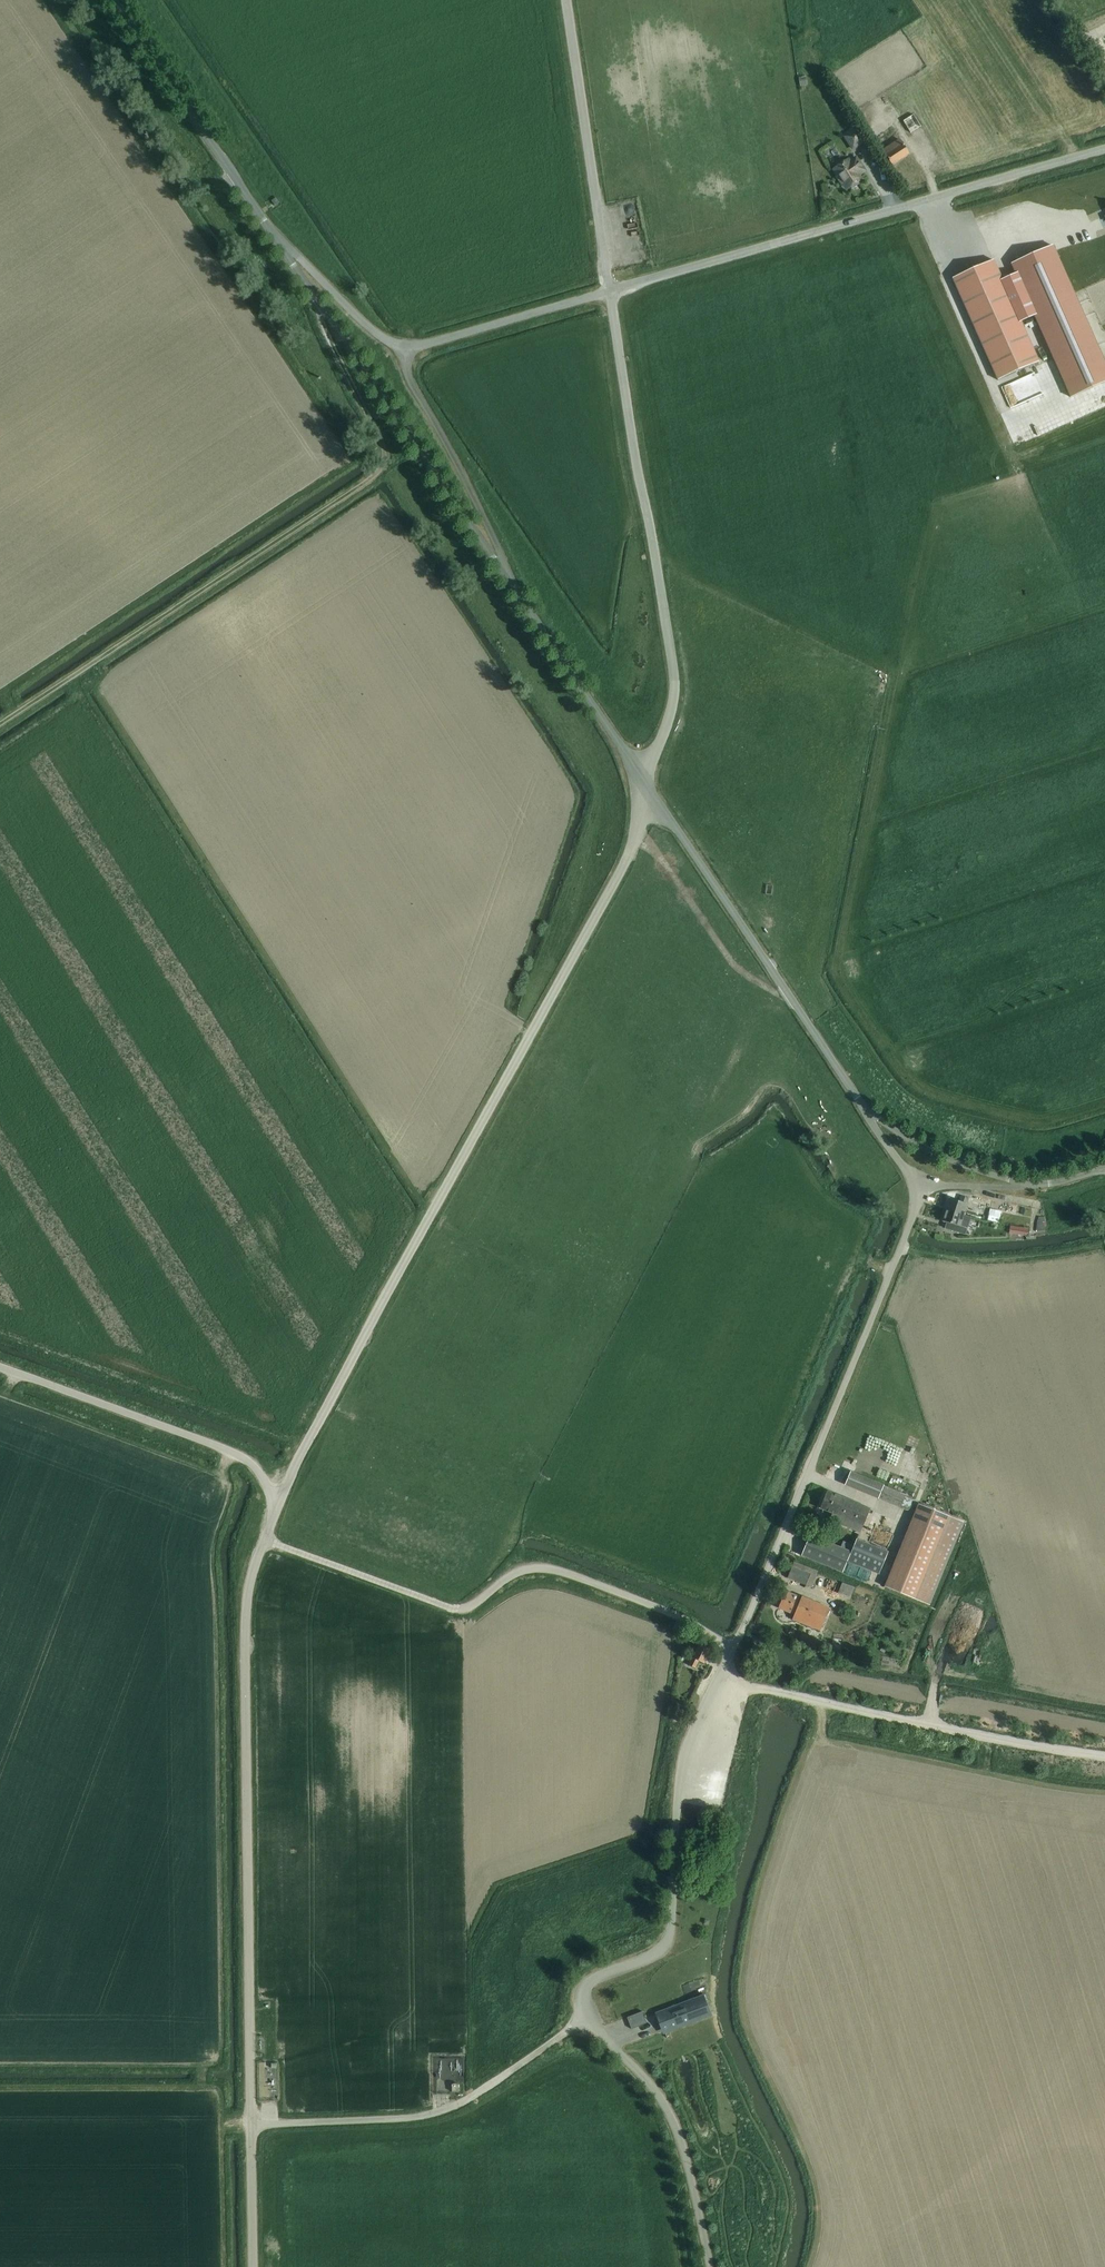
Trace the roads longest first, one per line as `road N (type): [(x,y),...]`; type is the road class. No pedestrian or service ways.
road 1 (unclassified): [(278,1505),(621,866),(647,781)]
road 2 (unclassified): [(406,354),(1104,149)]
road 3 (track): [(0,727),(390,469),(321,305)]
road 4 (unclassified): [(251,2126),(246,1623),(265,1539)]
road 5 (unclassified): [(734,1644),(557,1570),(515,1573),(460,1609),(265,1539)]
road 6 (unclassified): [(734,1644),(922,1192)]
road 7 (unclassified): [(589,2015),(586,1984),(667,1940),(683,1757),(734,1644)]
road 8 (unclassified): [(866,1107),(647,781)]
road 9 (track): [(720,1675),(1104,1757)]
road 10 (unclassified): [(513,573),(292,253)]
road 11 (unclassified): [(251,2126),(428,2114),(467,2098),(589,2015)]
road 12 (unclassified): [(278,1505),(240,1455),(0,1369)]
road 13 (unclassified): [(292,253),(123,0)]
road 14 (unclassified): [(589,2015),(661,2092),(681,2136),(711,2266)]
road 15 (unclassified): [(647,781),(513,573)]
road 16 (unclassified): [(513,573),(406,354)]
road 17 (track): [(780,994),(735,965),(639,820)]
road 18 (unclassified): [(1037,1187),(936,1151),(866,1107)]
road 19 (unclassified): [(406,354),(292,253)]
road 20 (unclassified): [(253,2266),(251,2126)]

